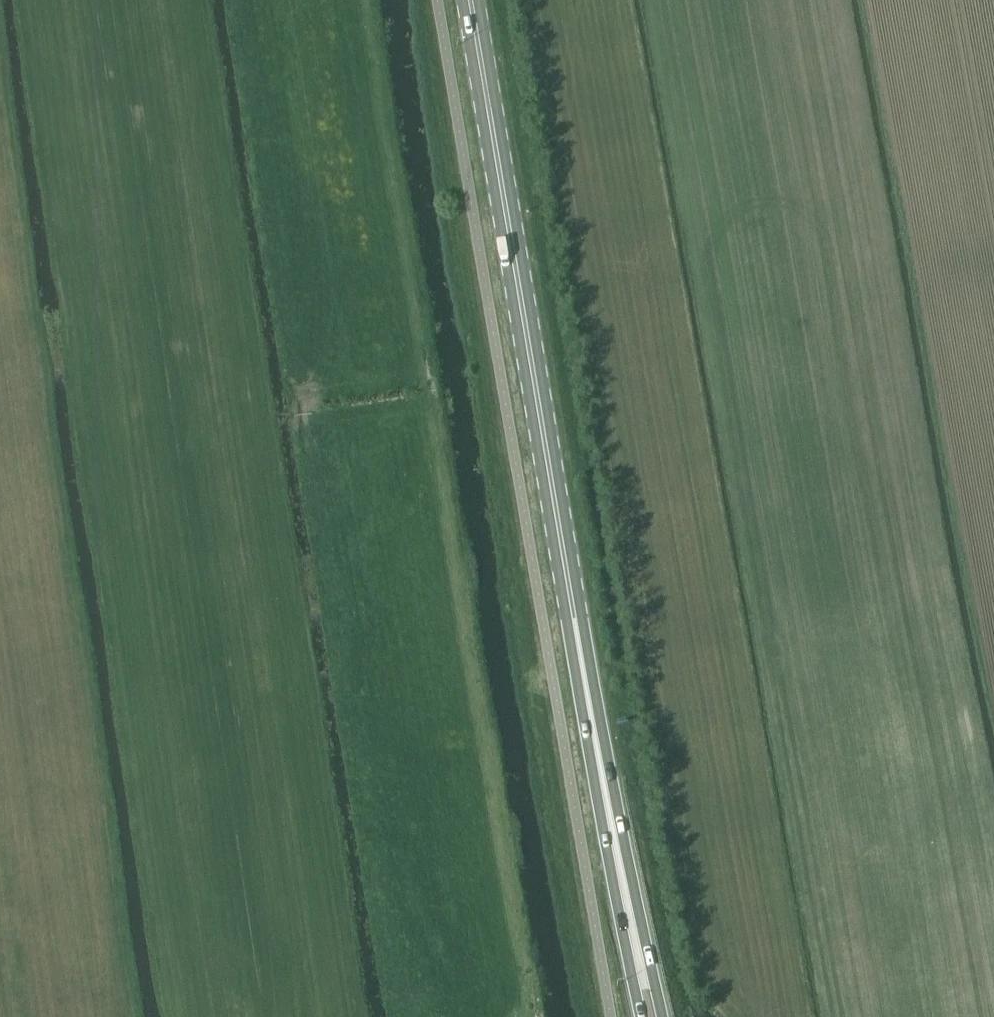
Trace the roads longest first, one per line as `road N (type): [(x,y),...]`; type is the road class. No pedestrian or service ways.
road 1 (primary): [(625,899),(470,0)]
road 2 (primary): [(662,1016),(625,899)]

